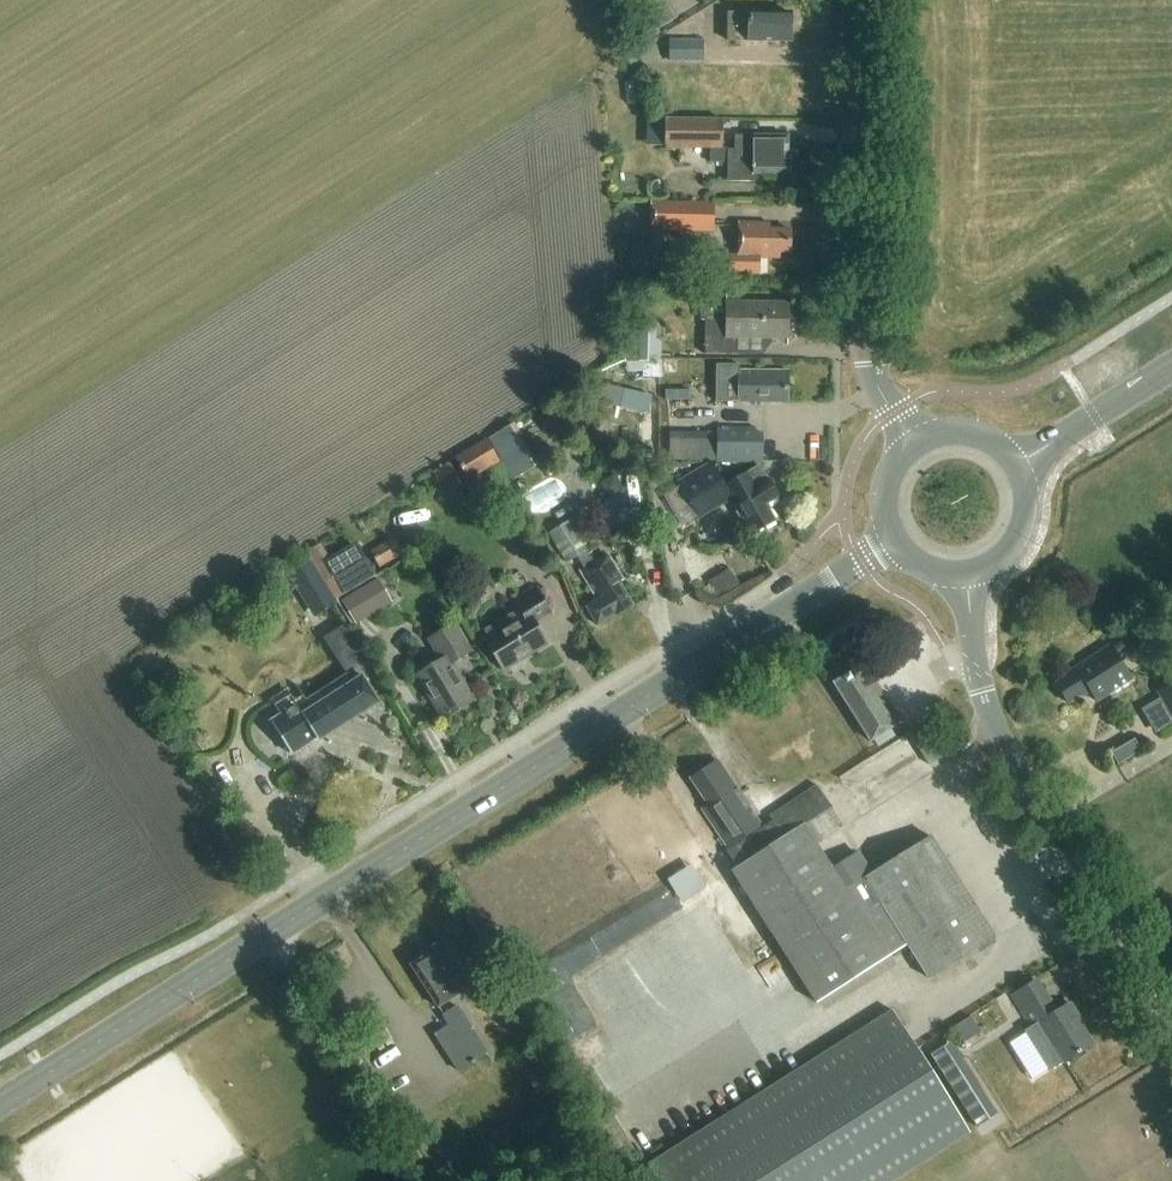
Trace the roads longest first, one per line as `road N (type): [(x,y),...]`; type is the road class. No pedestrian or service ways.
road 1 (tertiary): [(0,1101),(898,540)]
road 2 (unclassified): [(1171,1006),(999,733),(982,690),(969,572)]
road 3 (tertiary): [(925,444),(872,365),(871,0)]
road 4 (tertiary): [(1013,466),(1171,367)]
road 5 (tertiary): [(969,572),(1005,553),(1020,531),(1024,491),(1013,466)]

